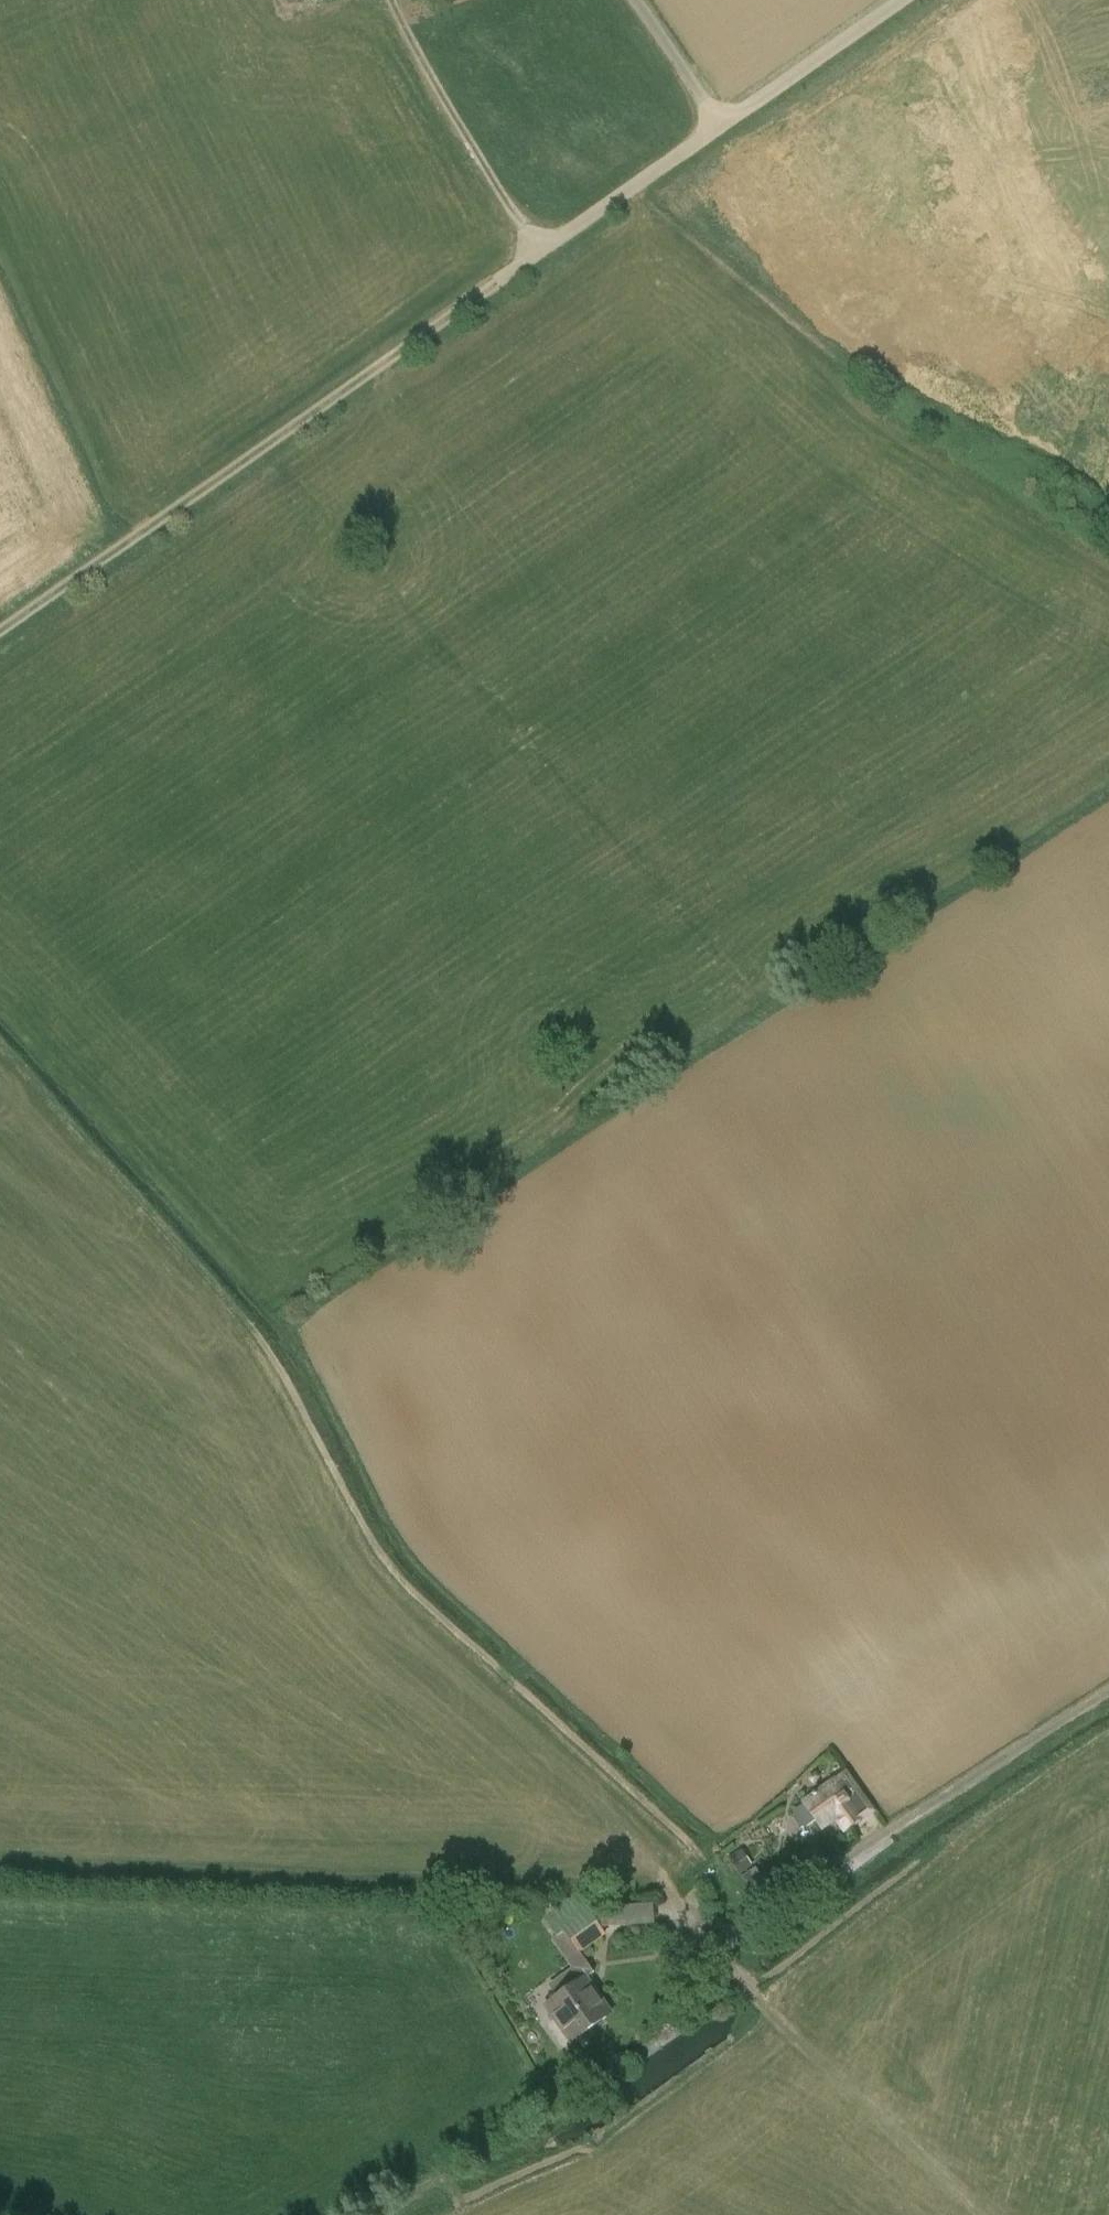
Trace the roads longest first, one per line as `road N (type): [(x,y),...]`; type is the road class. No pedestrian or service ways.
road 1 (track): [(721,125),(0,631)]
road 2 (track): [(385,2214),(434,2182),(468,2204),(602,2152),(776,2021)]
road 3 (unclassified): [(900,0),(721,125),(635,0)]
road 4 (track): [(1108,1691),(895,1830)]

